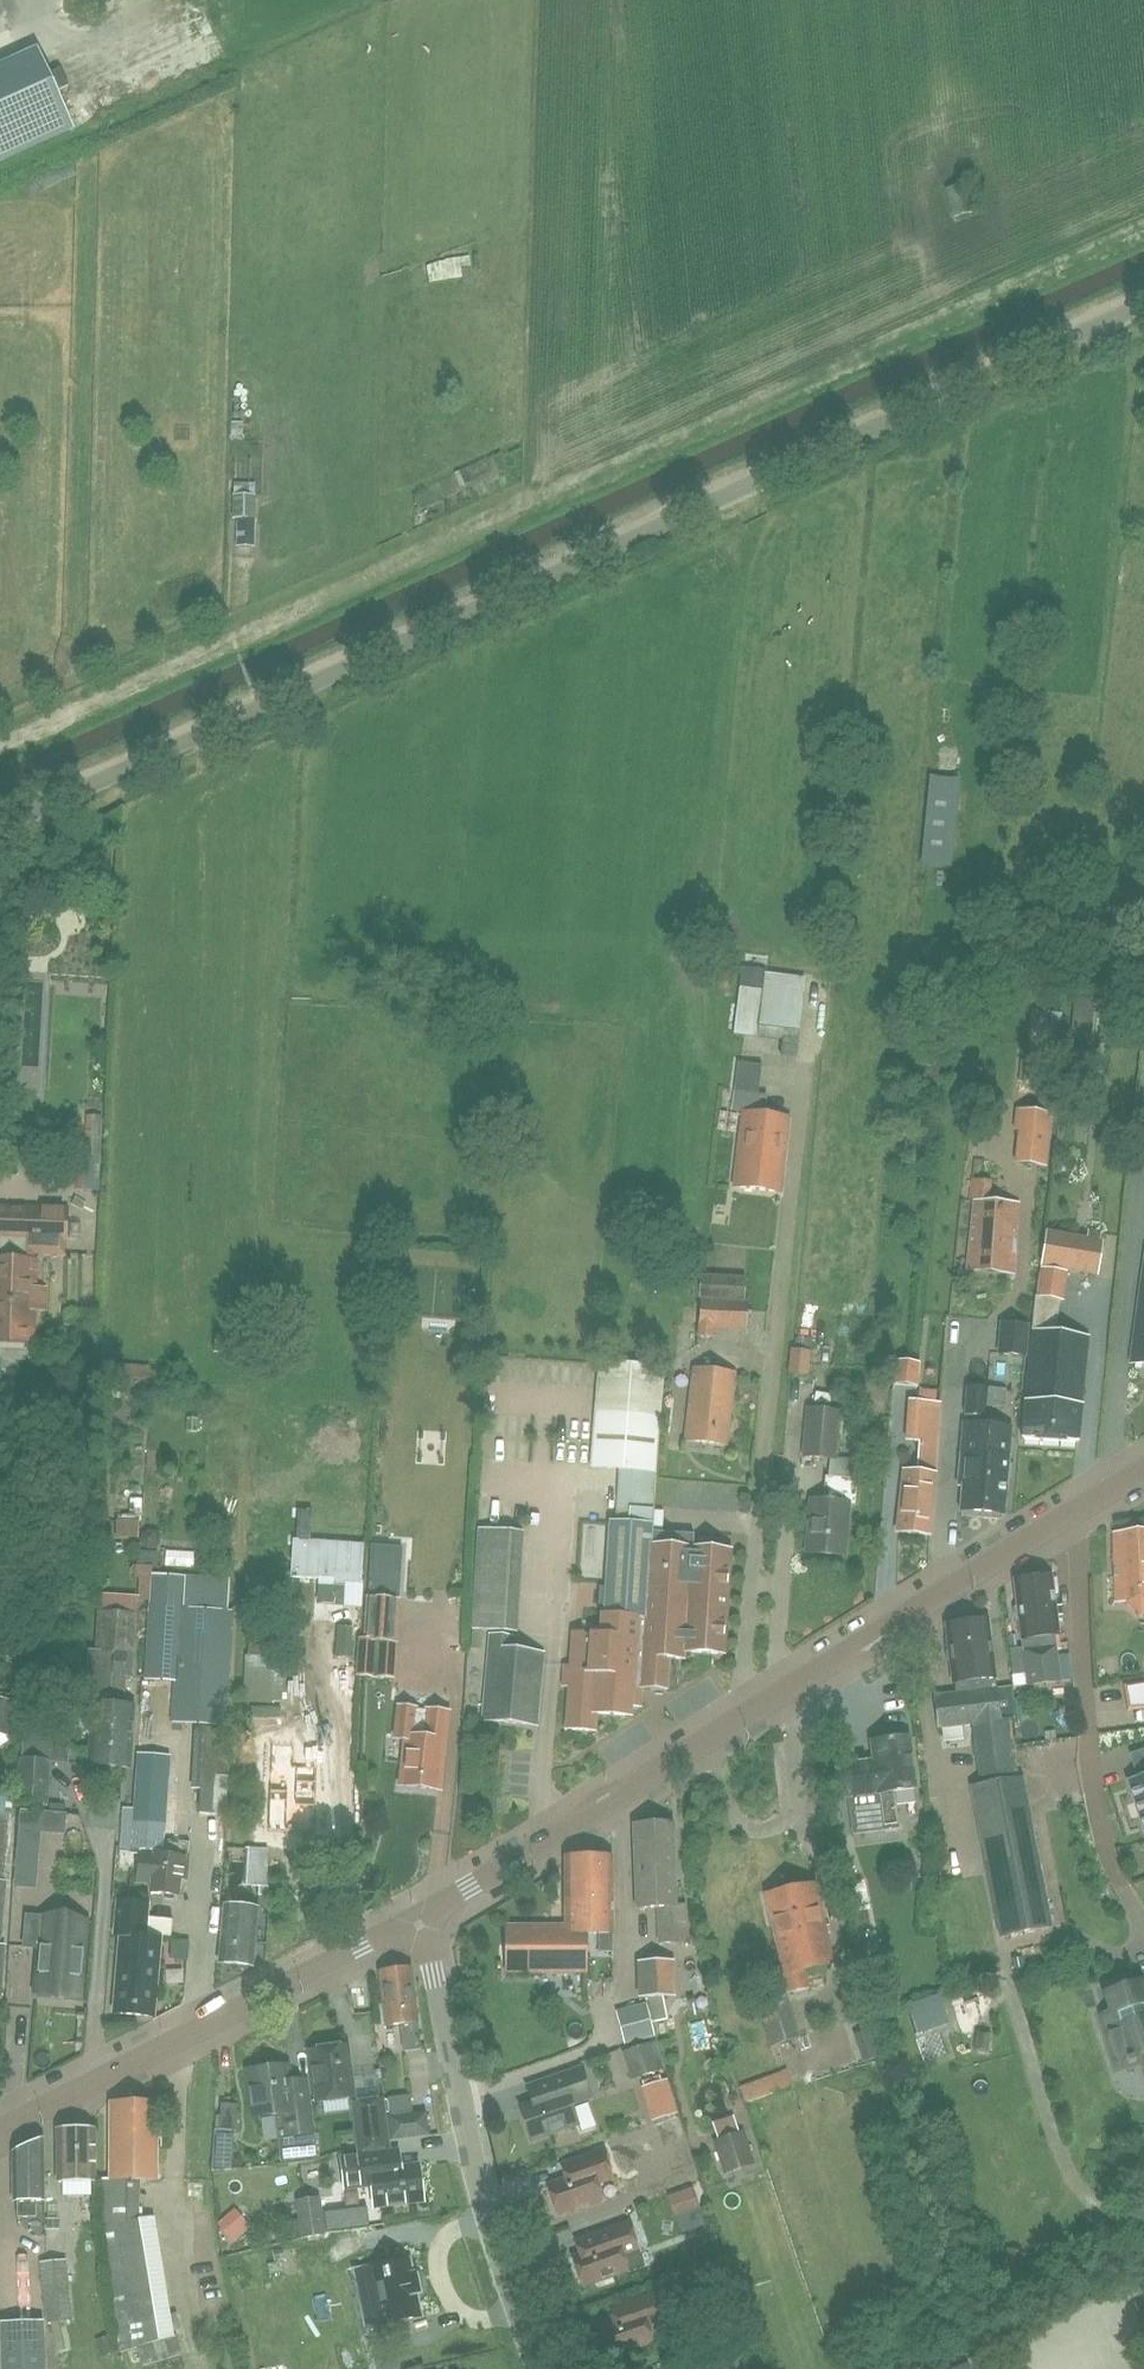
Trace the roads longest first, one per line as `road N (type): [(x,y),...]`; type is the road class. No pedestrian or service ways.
road 1 (unclassified): [(0,825),(1143,303)]
road 2 (residential): [(422,1914),(1143,1471)]
road 3 (residential): [(0,2130),(422,1914)]
road 4 (residential): [(541,2368),(485,2203),(422,1914)]

